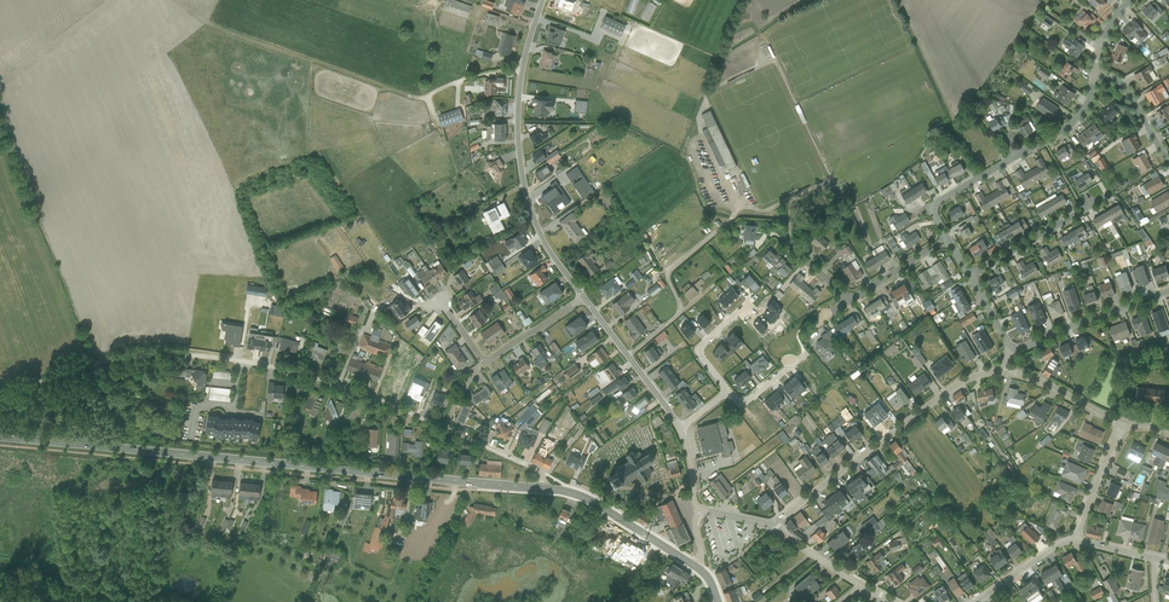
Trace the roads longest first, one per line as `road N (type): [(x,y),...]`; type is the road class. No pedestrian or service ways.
road 1 (unclassified): [(546,488),(537,469),(361,393),(239,361),(162,354),(103,361),(0,399)]
road 2 (secondary): [(546,488),(0,436)]
road 3 (residential): [(542,0),(522,73),(520,157),(542,240),(583,295)]
road 4 (residential): [(773,525),(969,376),(1008,370)]
road 5 (residential): [(931,204),(1074,121),(1090,101),(1096,72)]
road 6 (residential): [(583,295),(484,365),(438,301)]
road 7 (residential): [(733,216),(670,271),(679,313),(628,356)]
road 8 (secondary): [(695,567),(589,500),(546,488)]
road 9 (residential): [(1012,352),(1168,290)]
road 10 (residential): [(1109,193),(969,274)]
road 11 (residential): [(773,525),(900,601)]
road 12 (residential): [(1008,370),(1124,422)]
road 13 (residential): [(1076,536),(1124,422)]
road 14 (residential): [(1168,163),(1124,84),(1096,72)]
road 15 (residential): [(1076,536),(975,601)]

